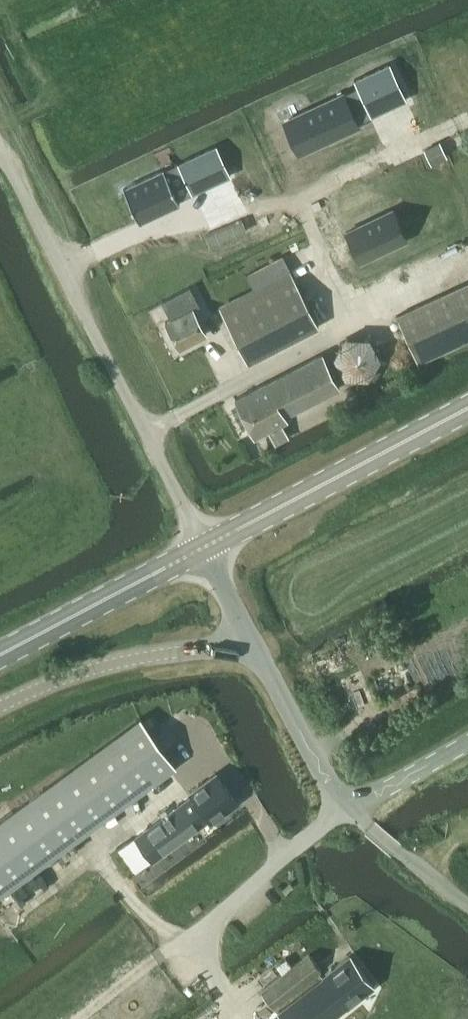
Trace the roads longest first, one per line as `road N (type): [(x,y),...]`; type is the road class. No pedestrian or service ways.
road 1 (unclassified): [(203,548),(0,148)]
road 2 (primary): [(203,548),(467,408)]
road 3 (unclassified): [(0,708),(75,674),(249,633)]
road 4 (primary): [(0,657),(203,548)]
road 5 (unclassified): [(194,942),(349,806)]
road 6 (unclassified): [(349,806),(249,633)]
road 7 (unclassified): [(467,902),(349,806)]
road 8 (track): [(76,1018),(160,955),(194,942)]
road 9 (unclassified): [(349,806),(467,742)]

